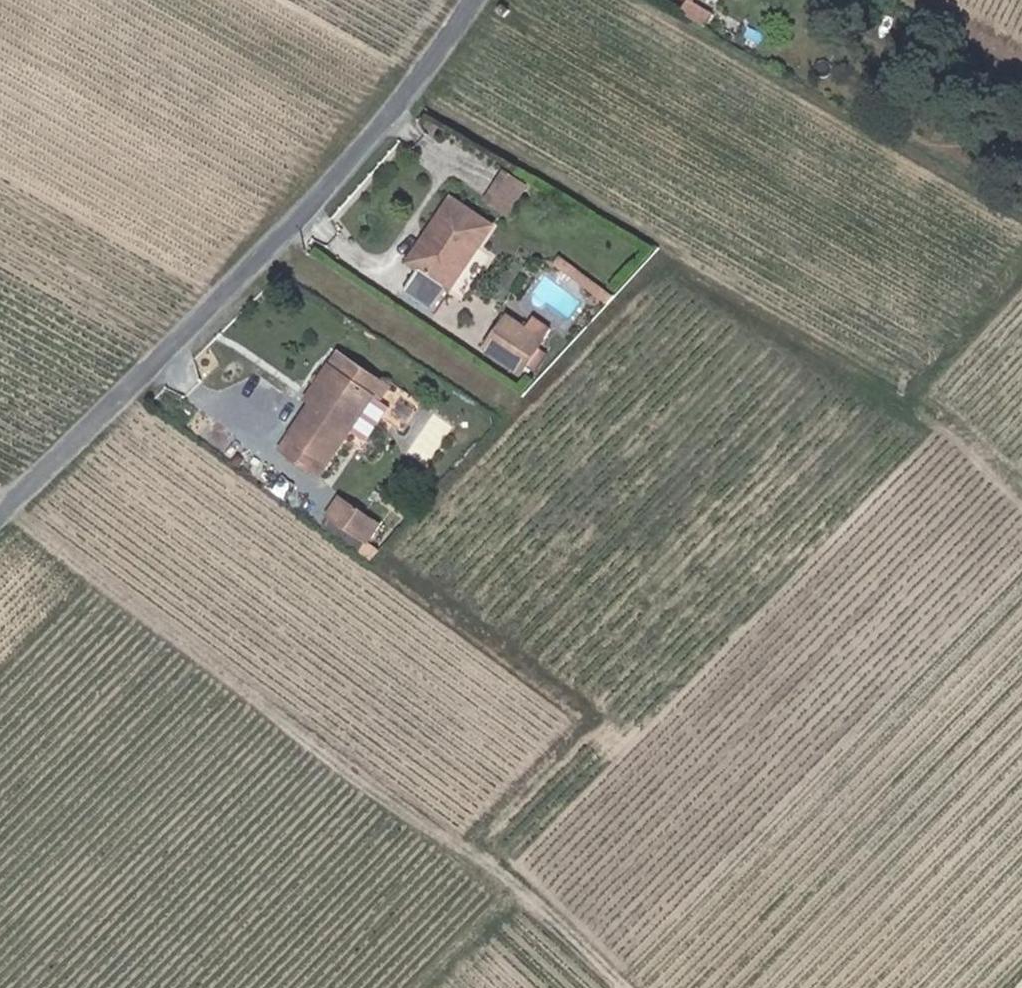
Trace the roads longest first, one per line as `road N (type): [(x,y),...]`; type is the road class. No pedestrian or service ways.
road 1 (unclassified): [(0,520),(293,229),(476,0)]

